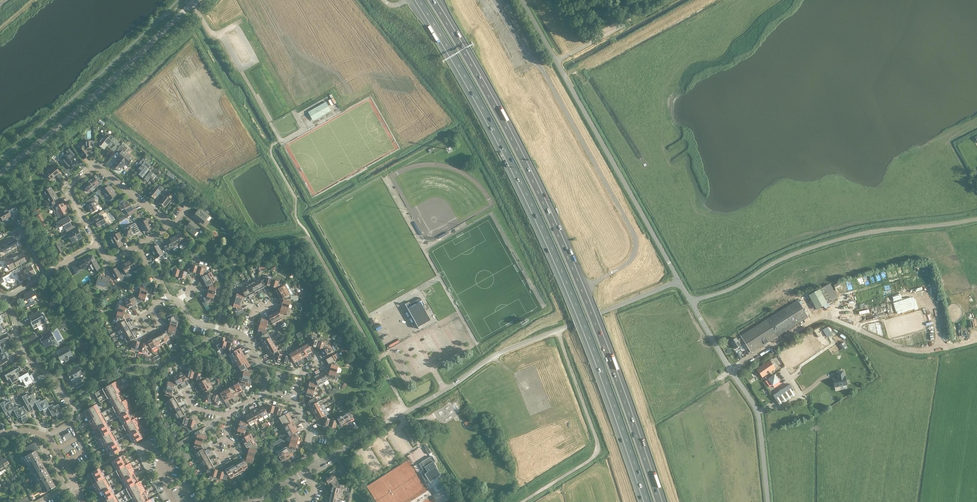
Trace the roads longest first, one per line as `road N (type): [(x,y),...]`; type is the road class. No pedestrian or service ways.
road 1 (motorway): [(417,0),(536,217),(646,501)]
road 2 (motorway): [(661,501),(554,222),(434,0)]
road 3 (tertiary): [(320,464),(498,354),(679,281)]
road 4 (tertiary): [(679,281),(523,0)]
road 5 (unclassified): [(691,302),(836,240),(976,219)]
road 6 (track): [(976,341),(912,350),(822,317),(731,371)]
road 7 (tertiary): [(0,173),(194,0)]
road 8 (unclassified): [(768,501),(757,412),(691,302)]
road 9 (track): [(523,501),(597,449),(557,330)]
road 10 (residential): [(99,244),(72,196),(93,170),(173,226)]
road 11 (residential): [(48,437),(72,423),(73,408),(27,359),(4,299)]

